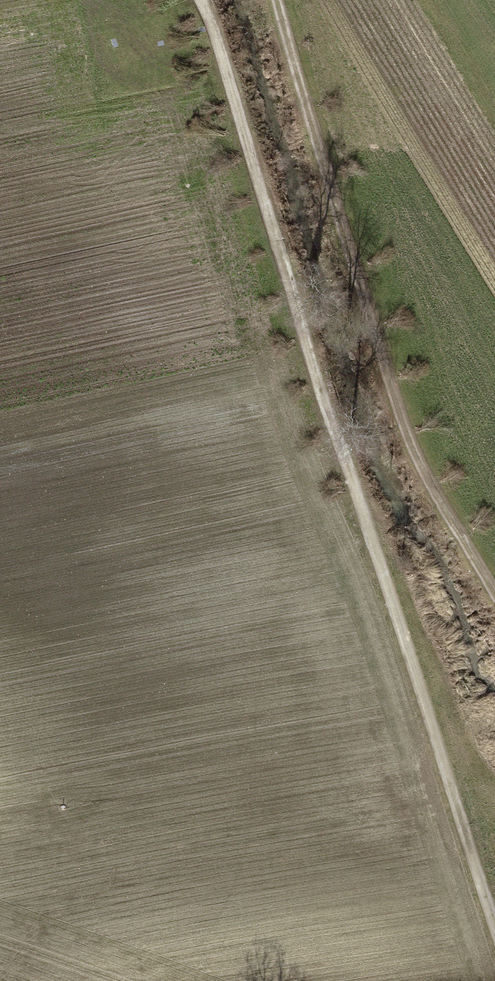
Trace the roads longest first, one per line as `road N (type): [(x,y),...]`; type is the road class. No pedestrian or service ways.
road 1 (track): [(203,0),(494,927)]
road 2 (track): [(279,0),(420,467),(494,590)]

